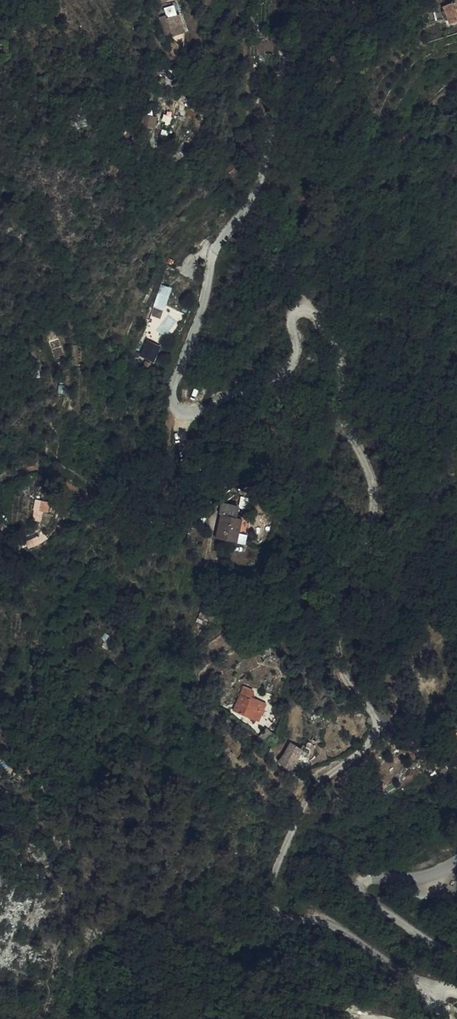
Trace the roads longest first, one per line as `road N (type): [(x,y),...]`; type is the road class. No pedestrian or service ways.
road 1 (unclassified): [(433,989),(330,924),(280,916),(271,895),(313,787),(361,748),(377,719),(340,662),(333,610),(375,510),(375,489),(348,429),(331,335),(315,312),(297,312),(289,369),(203,411),(186,415),(173,398),(220,240),(266,180),(288,0)]
road 2 (unclassified): [(370,877),(361,881),(364,897),(456,953)]

